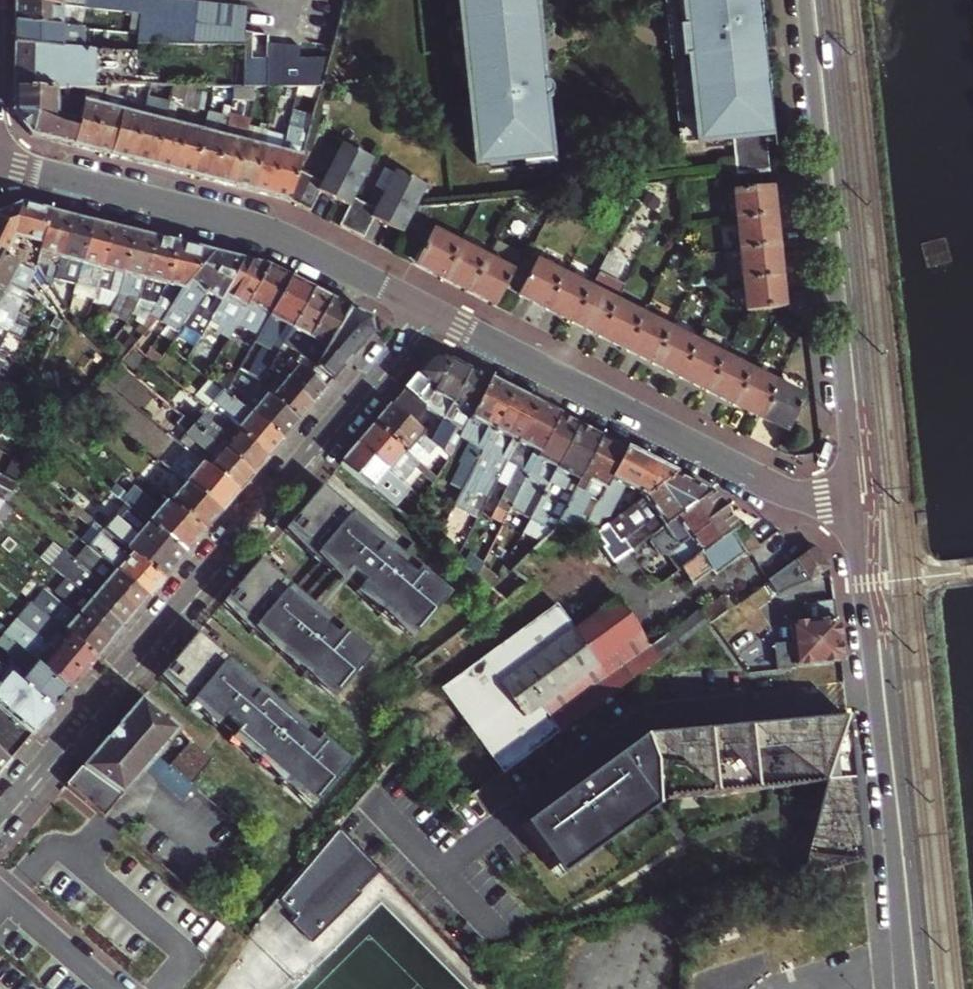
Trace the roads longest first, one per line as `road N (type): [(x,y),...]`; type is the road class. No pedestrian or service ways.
road 1 (residential): [(434,312),(0,821)]
road 2 (secondary): [(803,0),(853,503)]
road 3 (secondary): [(853,503),(907,988)]
road 4 (residential): [(434,312),(786,491),(853,503)]
road 5 (residential): [(0,157),(276,234),(434,312)]

